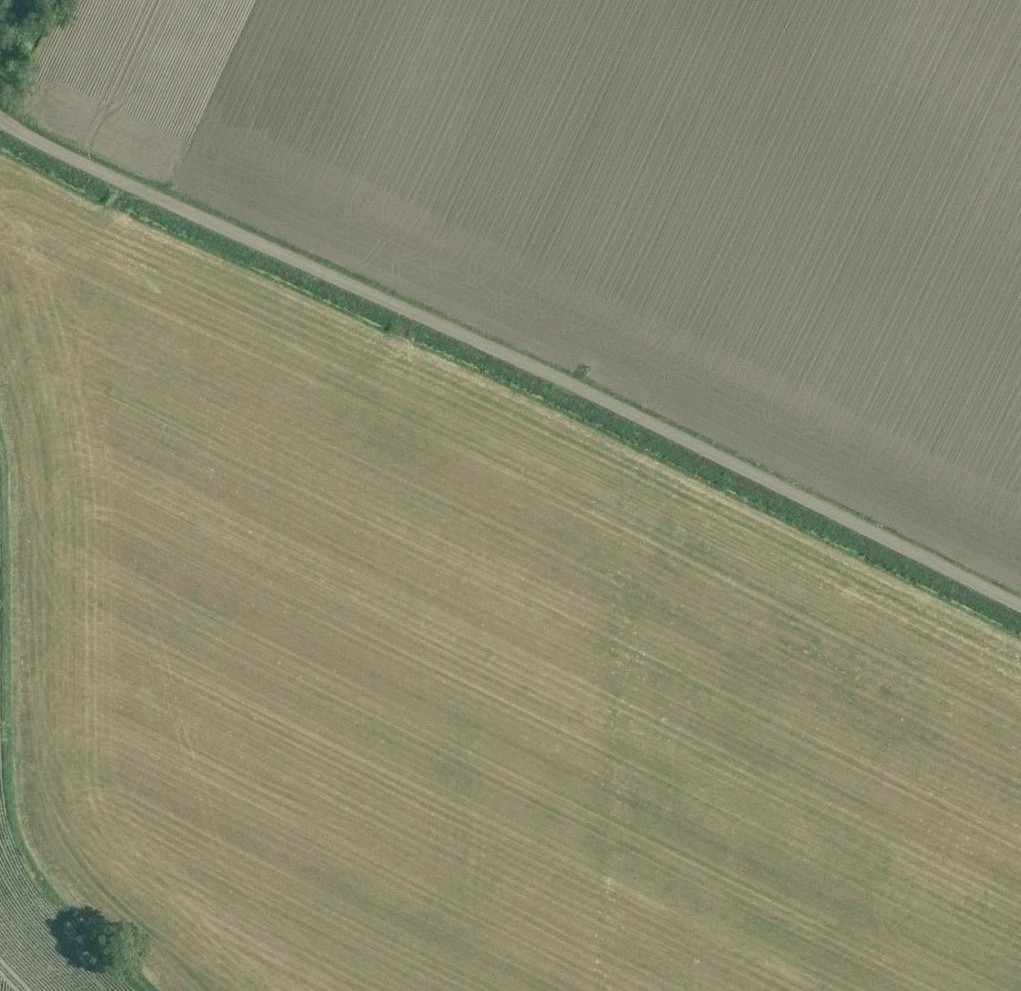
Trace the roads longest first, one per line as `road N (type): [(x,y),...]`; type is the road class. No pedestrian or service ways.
road 1 (unclassified): [(1020,603),(0,117)]

